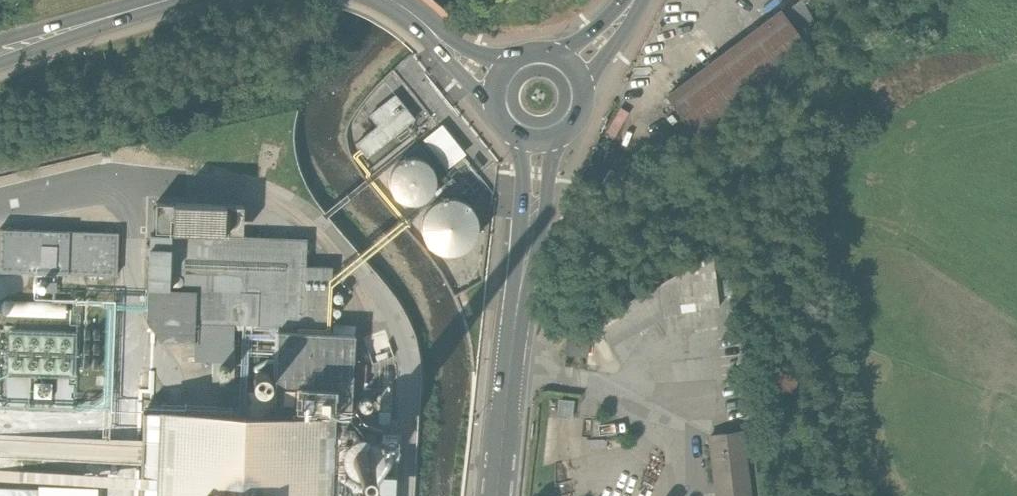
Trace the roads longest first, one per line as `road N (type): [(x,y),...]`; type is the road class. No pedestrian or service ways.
road 1 (primary): [(494,495),(531,141)]
road 2 (secondary): [(162,0),(0,50)]
road 3 (secondary): [(492,86),(403,0)]

